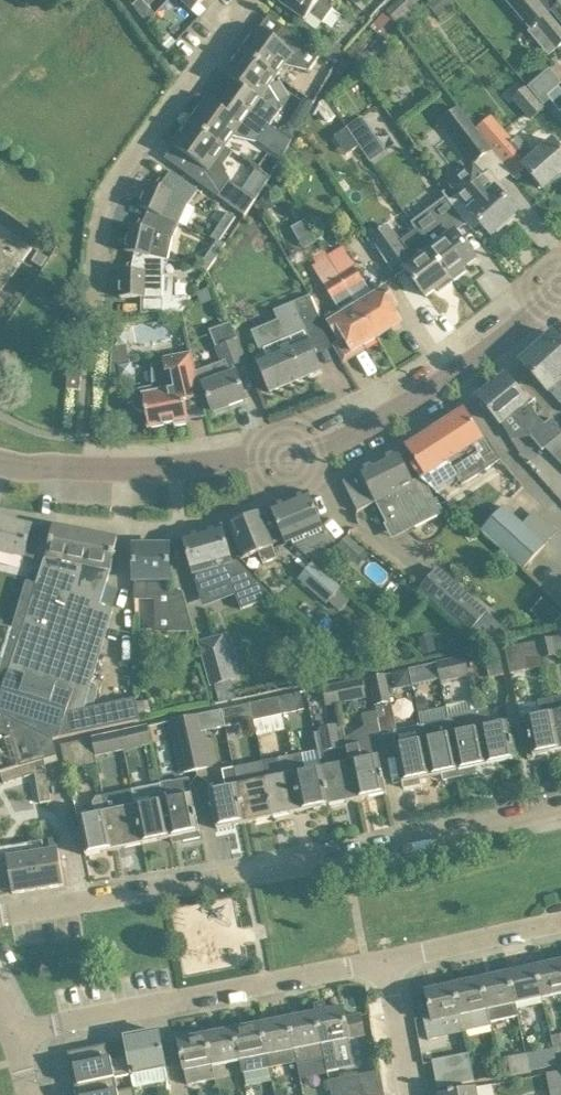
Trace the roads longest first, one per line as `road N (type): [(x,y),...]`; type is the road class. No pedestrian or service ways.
road 1 (tertiary): [(0,461),(90,468),(334,445),(428,393),(560,276)]
road 2 (residential): [(0,914),(560,804)]
road 3 (residential): [(104,346),(119,208),(259,0)]
road 4 (residential): [(12,1032),(387,961)]
road 5 (residential): [(387,961),(560,926)]
road 6 (residential): [(412,1094),(387,961)]

